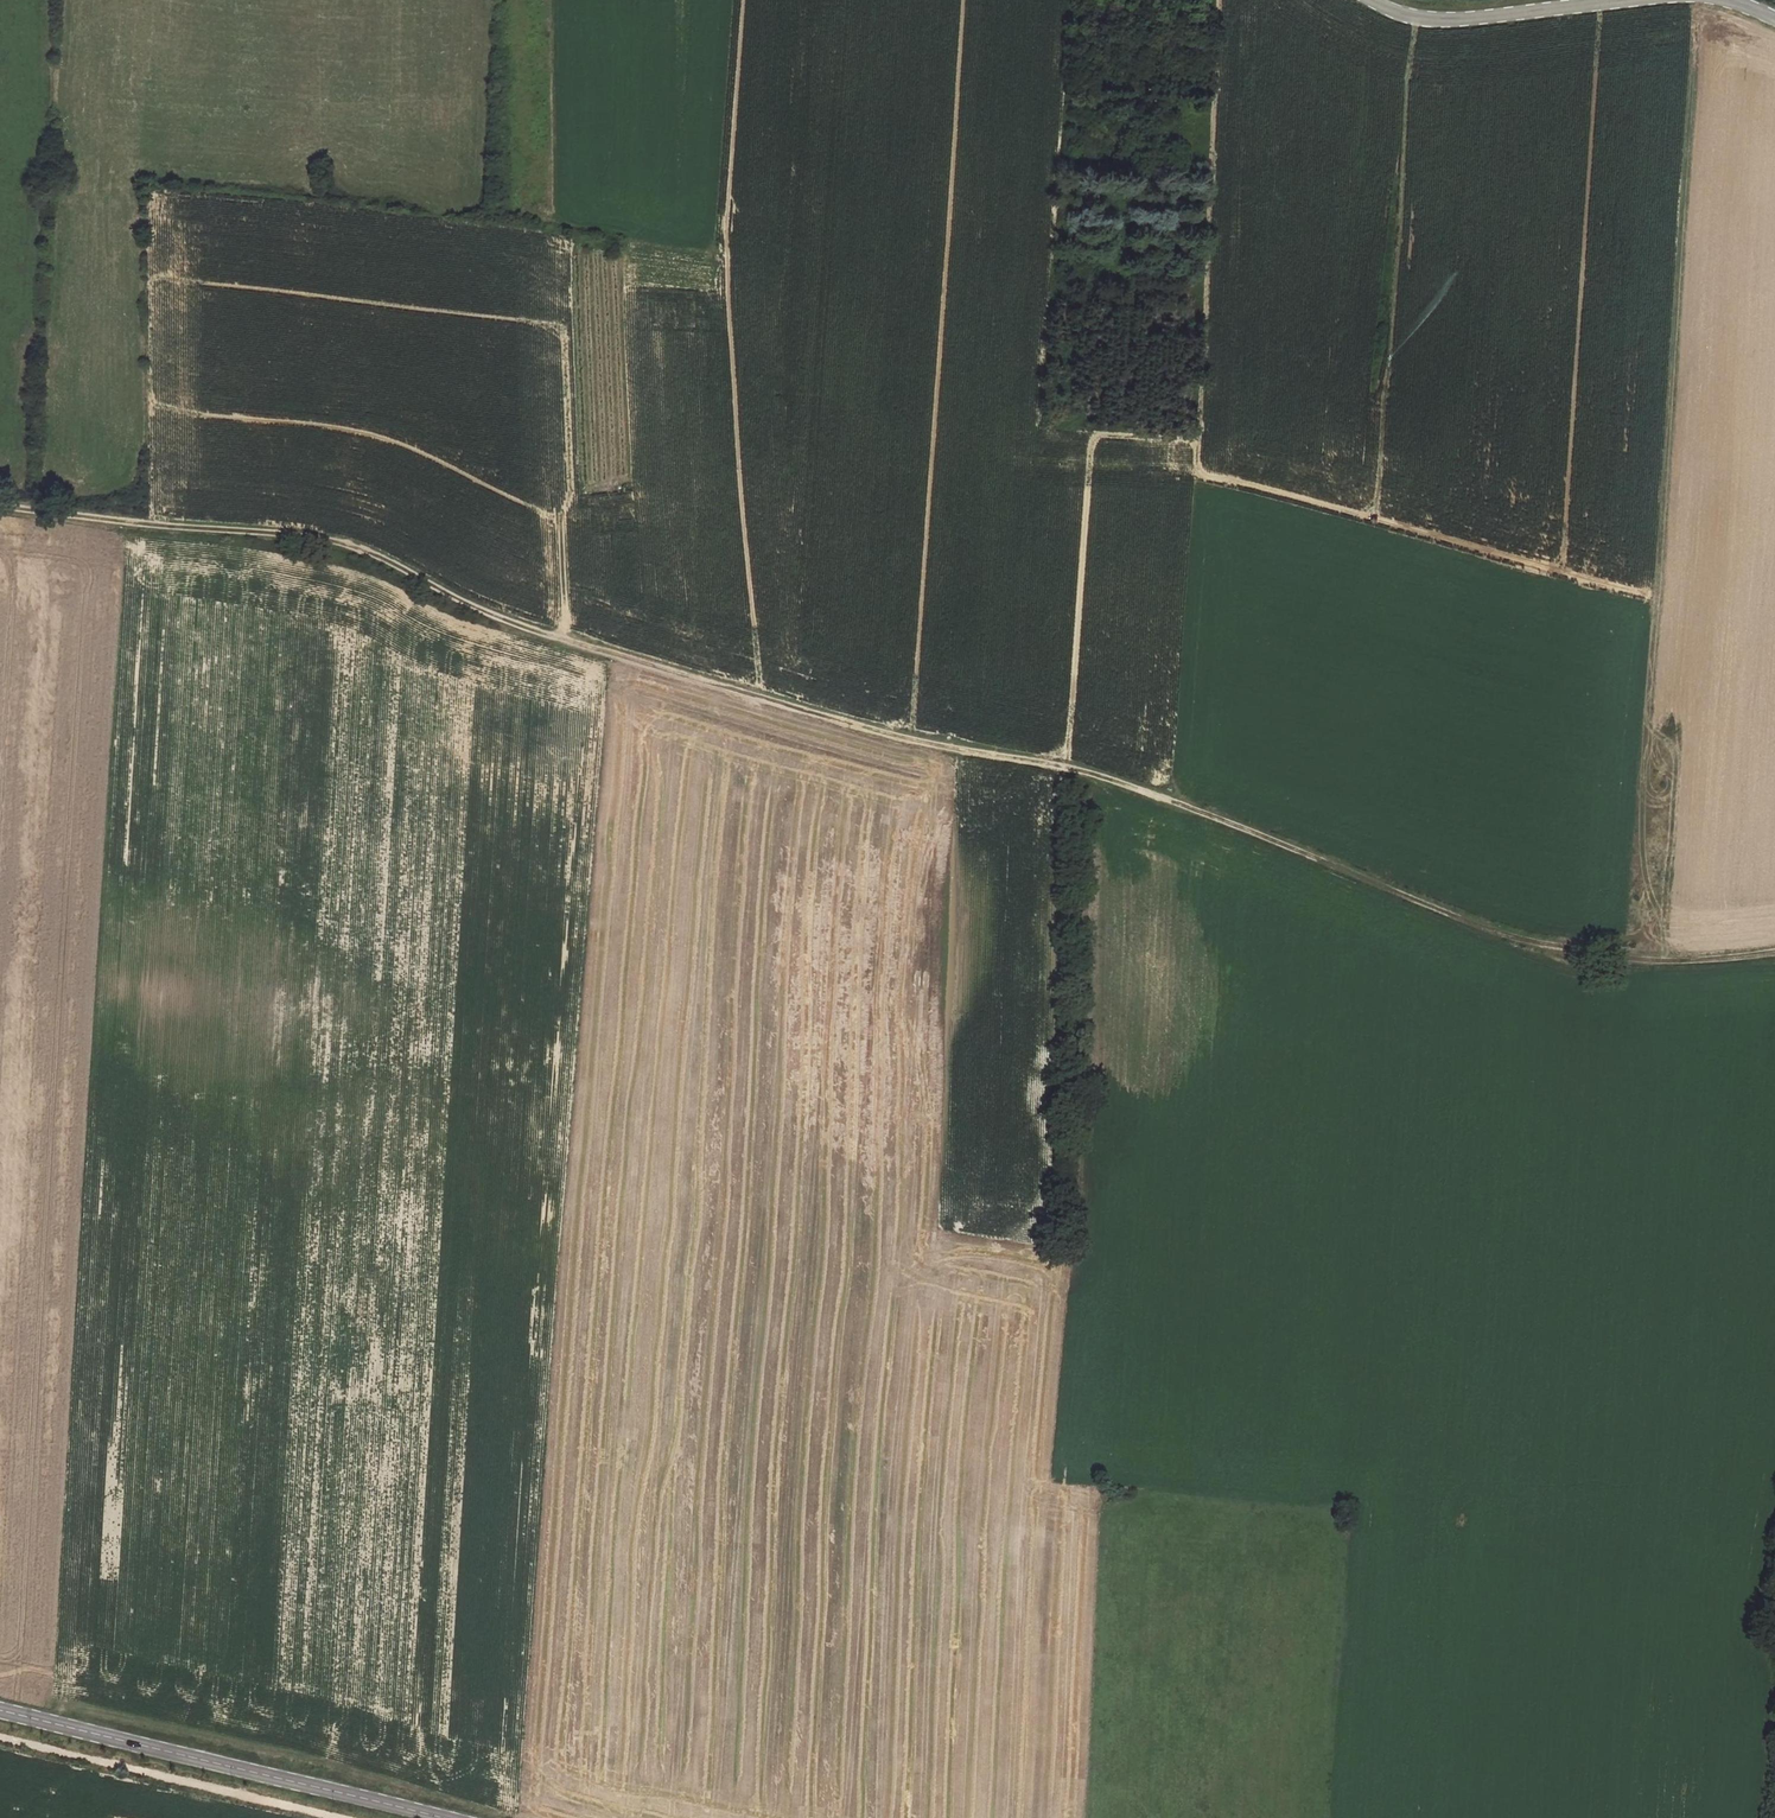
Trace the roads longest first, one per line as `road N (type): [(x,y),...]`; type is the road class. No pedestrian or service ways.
road 1 (track): [(1774,951),(1646,959),(1504,934),(1082,771),(923,743),(554,636),(481,610),(349,544),(0,505)]
road 2 (tertiary): [(0,1711),(445,1817)]
road 3 (track): [(554,636),(564,626),(559,499)]

